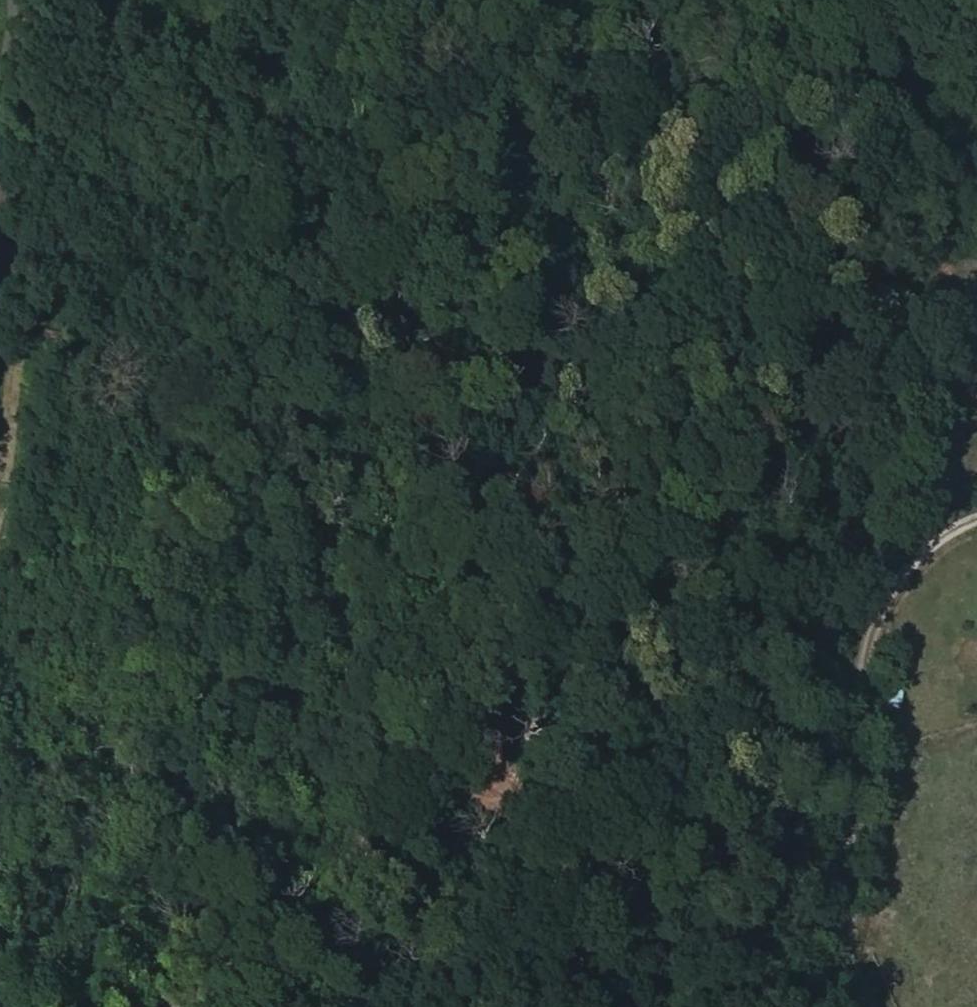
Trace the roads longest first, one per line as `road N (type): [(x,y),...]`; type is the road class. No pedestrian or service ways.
road 1 (residential): [(811,1006),(861,652),(880,597),(898,568),(944,530),(976,516)]
road 2 (tertiary): [(39,0),(45,23),(0,368)]

